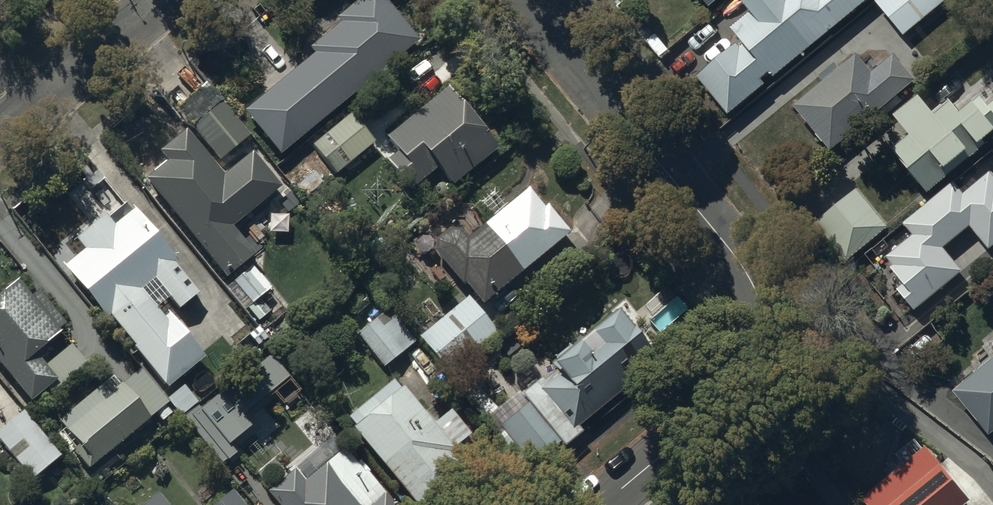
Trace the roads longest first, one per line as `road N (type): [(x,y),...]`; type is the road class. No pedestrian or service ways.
road 1 (residential): [(523,0),(761,291),(772,329),(760,372)]
road 2 (residential): [(0,139),(167,0)]
road 3 (residential): [(602,504),(760,372)]

